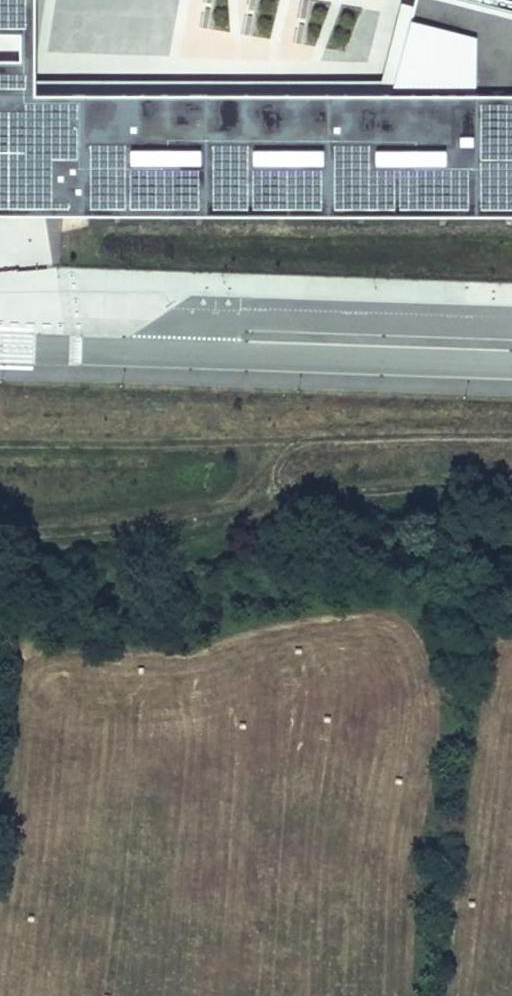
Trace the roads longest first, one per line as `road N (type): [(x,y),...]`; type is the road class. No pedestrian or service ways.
road 1 (residential): [(186,345),(218,313),(511,322)]
road 2 (unclassified): [(511,360),(186,345)]
road 3 (unclassified): [(186,345),(0,340)]

